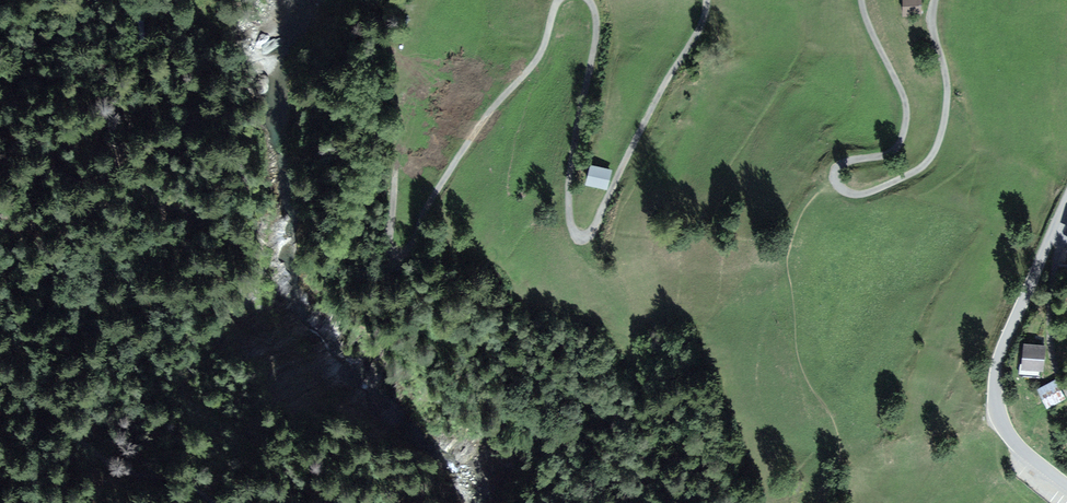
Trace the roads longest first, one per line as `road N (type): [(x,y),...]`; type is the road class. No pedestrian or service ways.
road 1 (track): [(706,0),(700,32),(668,77),(594,229),(583,236),(573,230),(566,186),(595,52),(595,11),(586,0)]
road 2 (track): [(562,0),(541,57),(477,130),(402,255),(389,251),(396,134)]
road 3 (tertiary): [(1066,205),(1004,342),(996,382),(1010,435),(1066,486)]
road 4 (track): [(935,0),(931,25),(948,94),(935,153),(922,169),(873,193),(855,195),(838,186)]
road 5 (track): [(0,354),(86,451),(182,502)]
road 6 (track): [(838,186),(843,165),(897,149),(906,126),(905,100),(861,0)]

